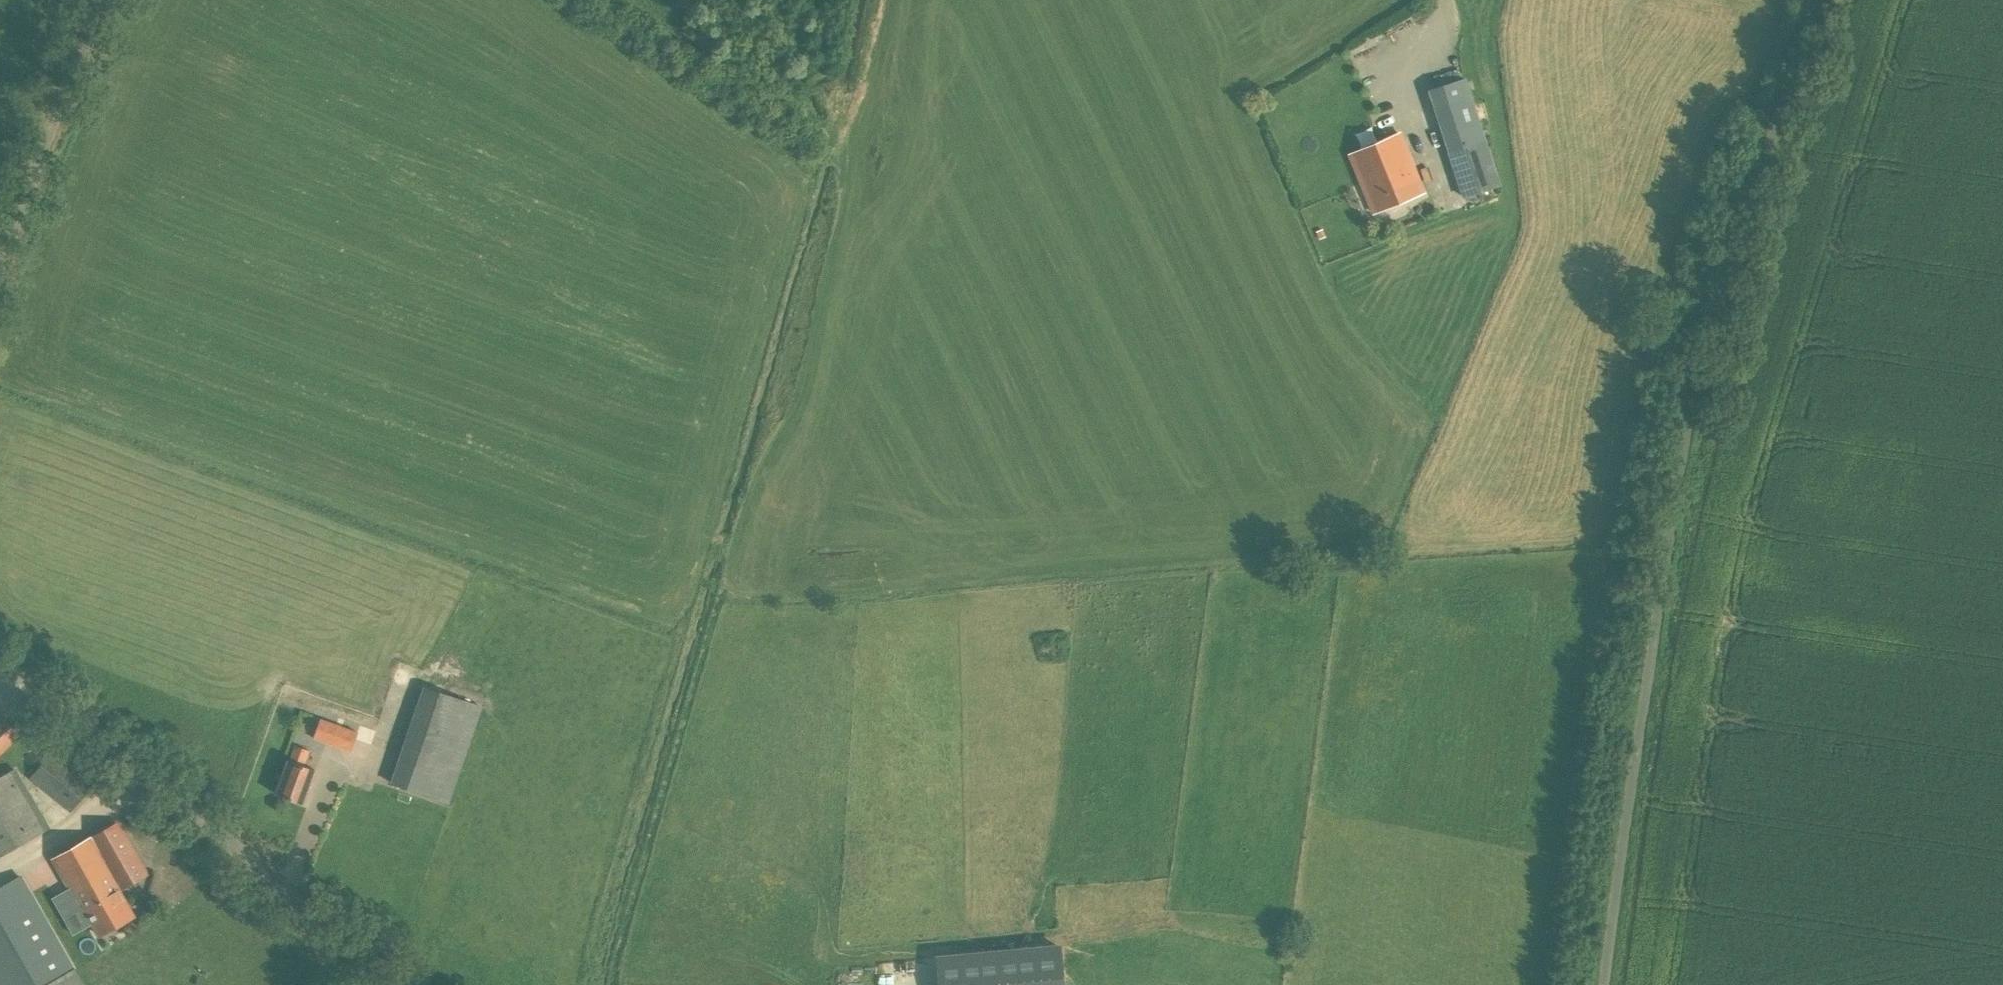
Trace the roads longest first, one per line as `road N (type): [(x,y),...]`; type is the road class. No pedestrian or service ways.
road 1 (unclassified): [(1608,984),(1685,471),(1820,0)]
road 2 (unclassified): [(336,984),(307,915),(0,653)]
road 3 (unclassified): [(0,274),(101,0)]

